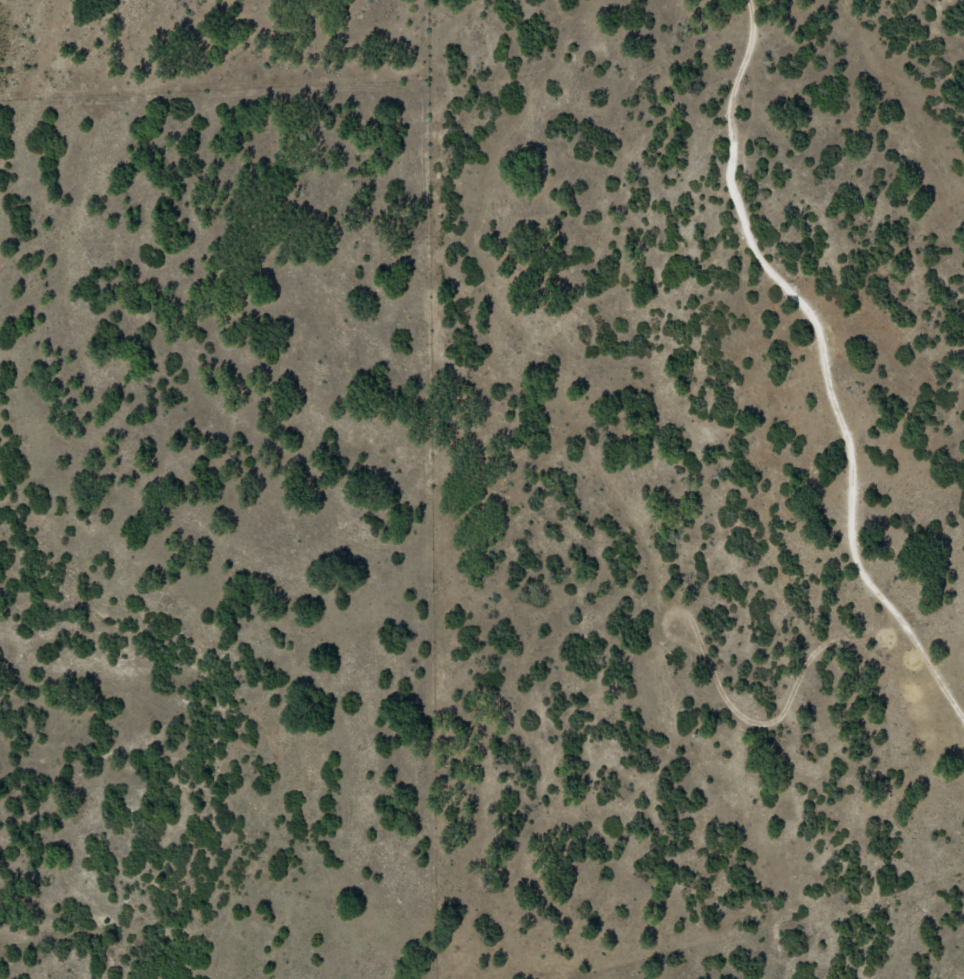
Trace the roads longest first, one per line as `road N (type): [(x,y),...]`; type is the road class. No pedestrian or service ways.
road 1 (residential): [(747,0),(799,395),(858,519),(963,643)]

